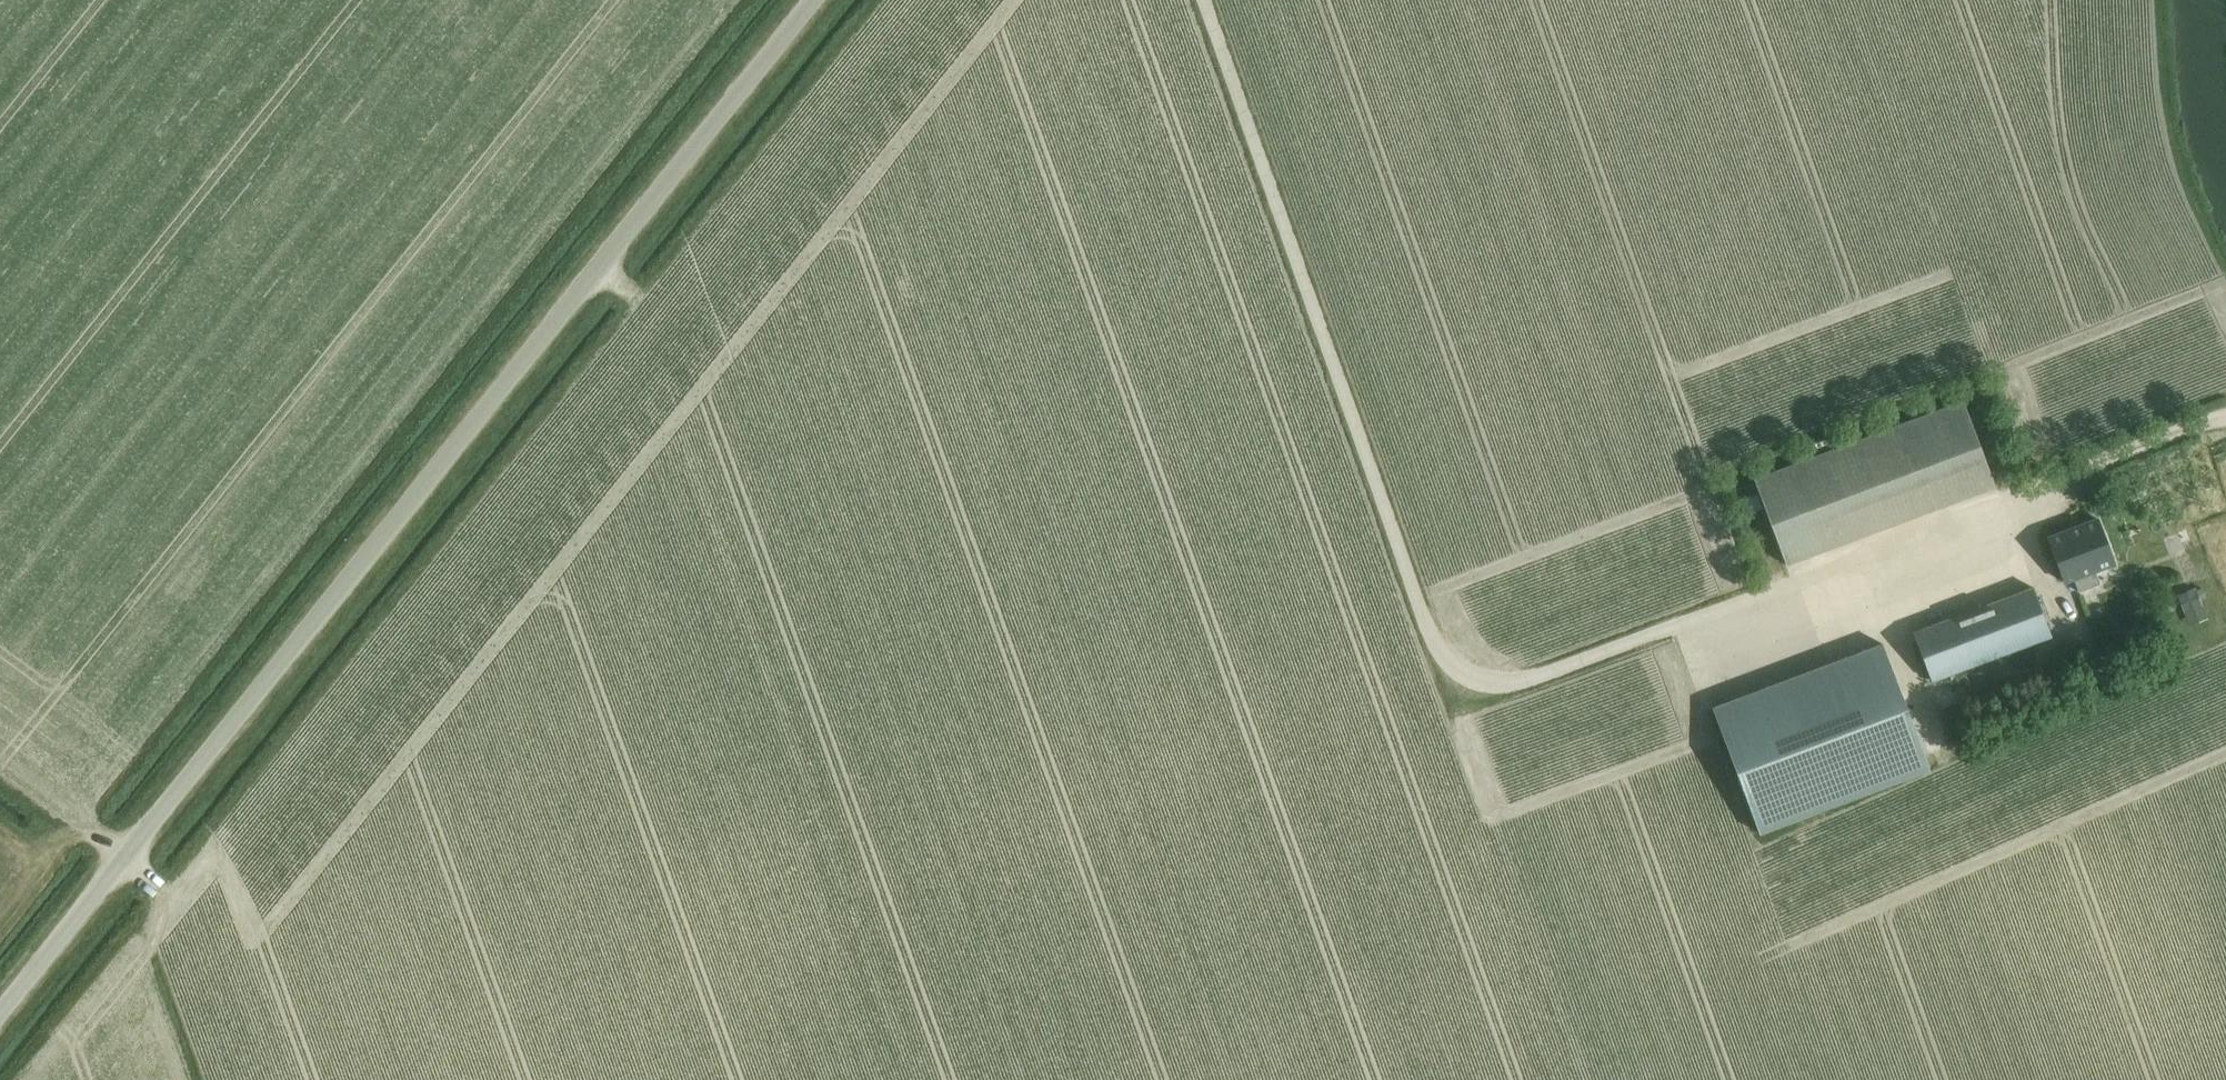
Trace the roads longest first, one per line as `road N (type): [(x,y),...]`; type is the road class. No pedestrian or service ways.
road 1 (unclassified): [(0,1011),(812,0)]

